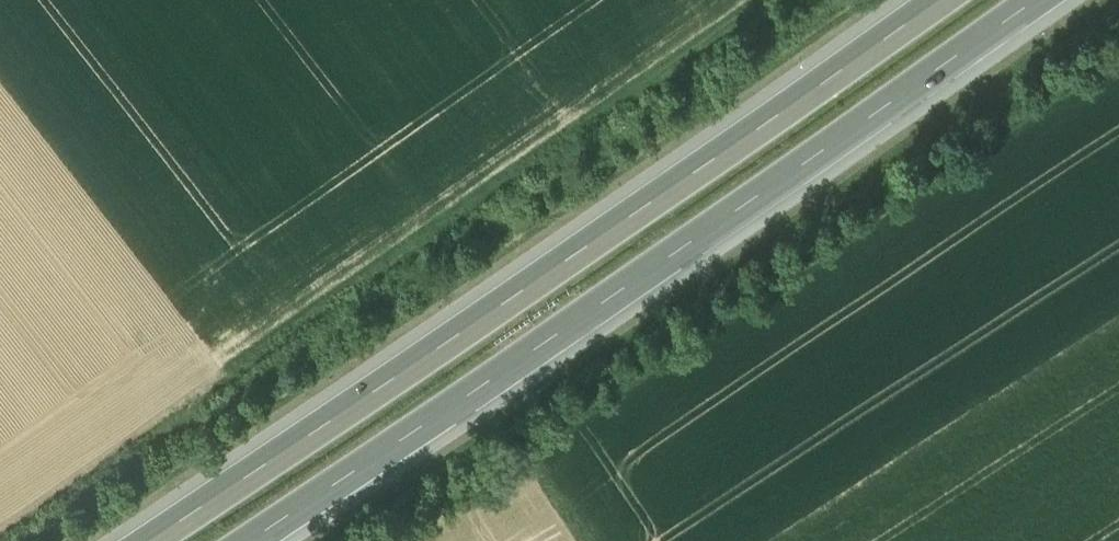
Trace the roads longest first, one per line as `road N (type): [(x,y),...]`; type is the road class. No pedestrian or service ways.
road 1 (motorway): [(959,0),(156,540)]
road 2 (motorway): [(254,540),(1046,0)]
road 3 (track): [(0,538),(234,384),(773,0)]

